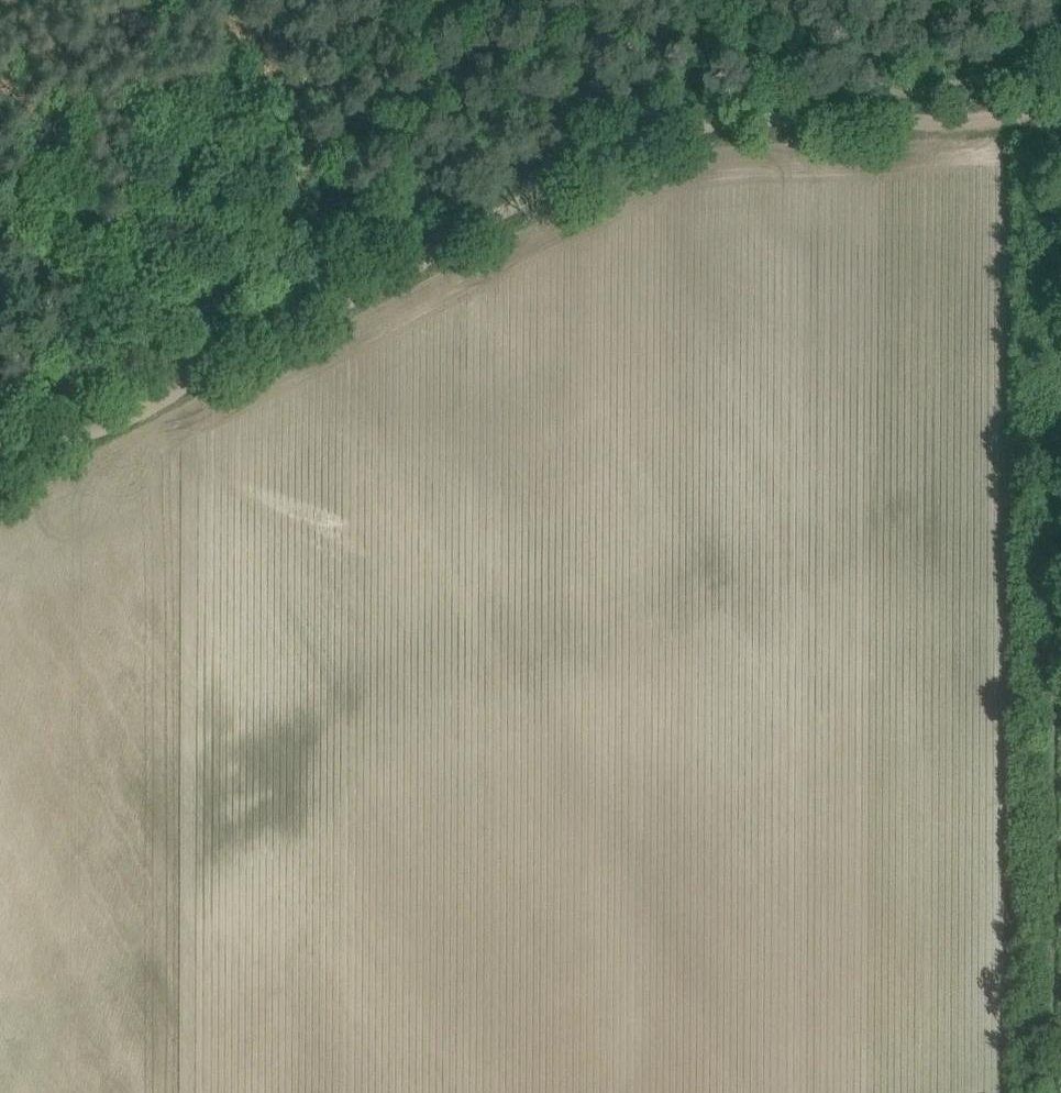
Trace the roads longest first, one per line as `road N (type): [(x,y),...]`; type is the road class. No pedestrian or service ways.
road 1 (track): [(1060,119),(697,129),(381,276),(0,477)]

